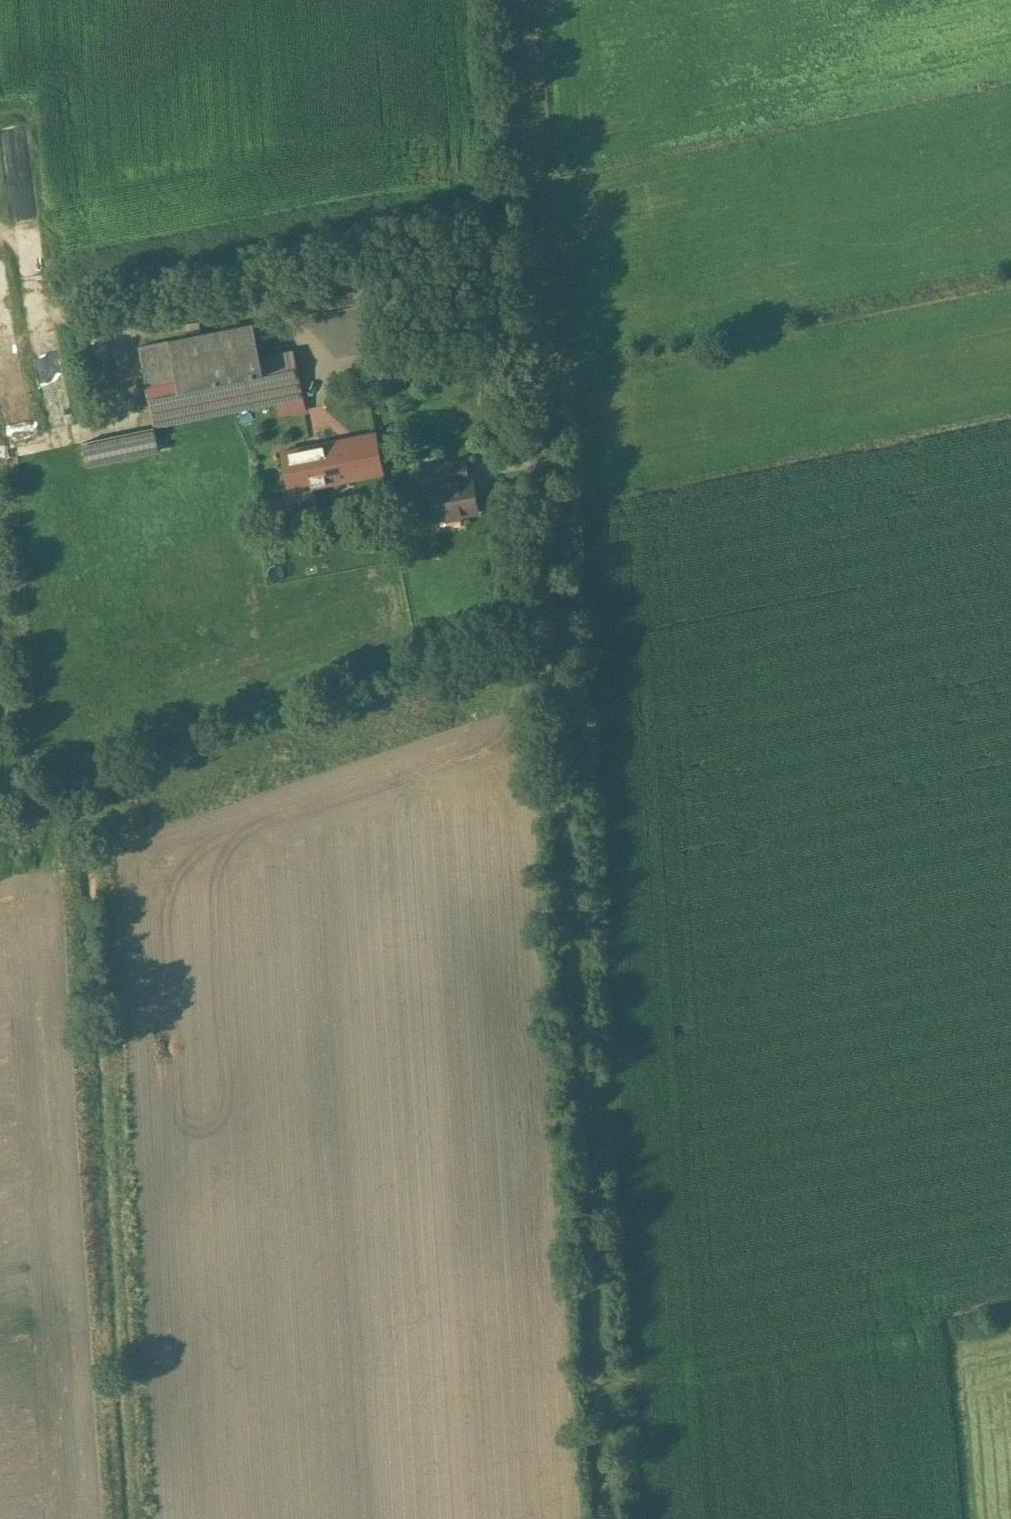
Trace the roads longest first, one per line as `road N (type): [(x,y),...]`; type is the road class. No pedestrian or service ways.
road 1 (unclassified): [(512,0),(607,1518)]
road 2 (track): [(0,227),(25,241),(35,304),(123,346)]

